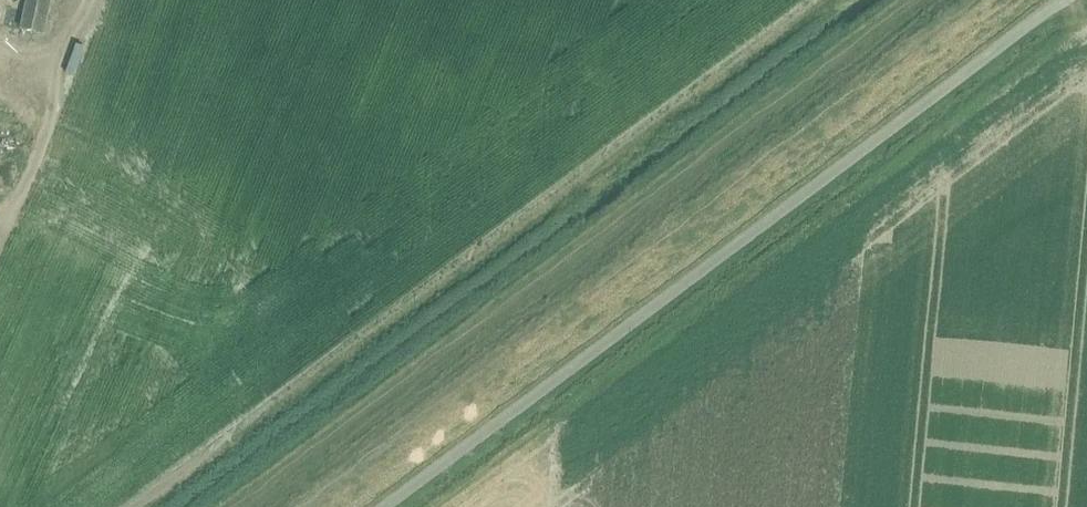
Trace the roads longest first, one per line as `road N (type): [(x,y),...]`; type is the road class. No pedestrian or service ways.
road 1 (unclassified): [(386,506),(1065,0)]

